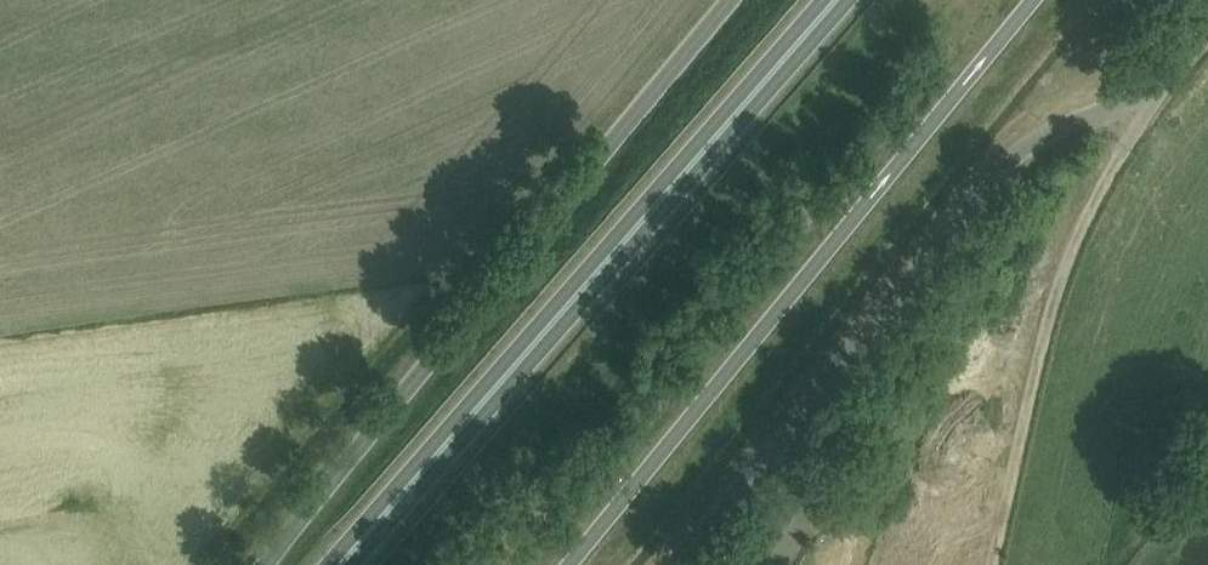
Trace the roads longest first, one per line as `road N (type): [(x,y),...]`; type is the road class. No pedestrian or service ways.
road 1 (unclassified): [(675,564),(1006,160),(1028,140),(1159,85),(1207,35)]
road 2 (trunk): [(338,564),(835,0)]
road 3 (trunk): [(731,0),(263,564)]
road 4 (trunk): [(569,564),(1033,0)]
road 5 (track): [(991,564),(1058,286),(1118,159)]

